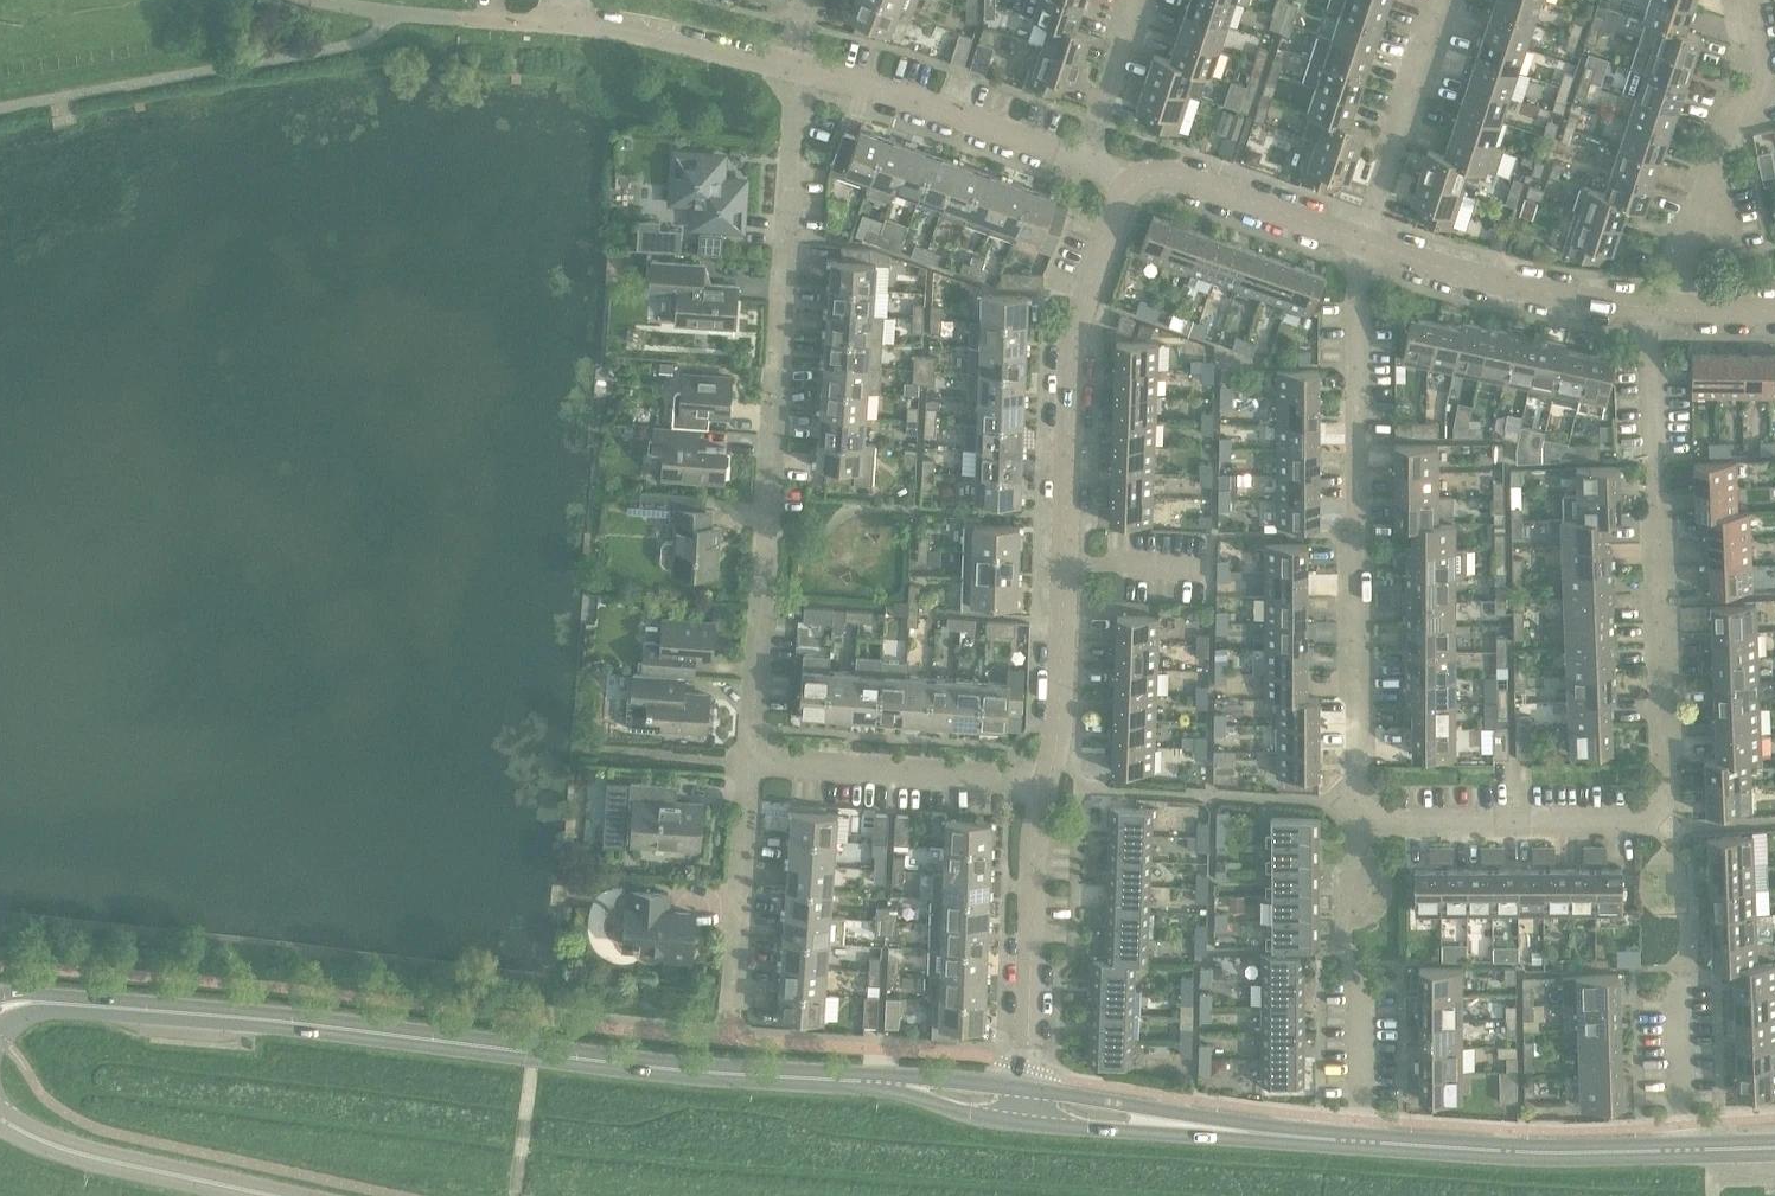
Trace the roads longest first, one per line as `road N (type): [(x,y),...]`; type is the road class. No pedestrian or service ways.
road 1 (residential): [(1659,316),(1666,826),(1370,821),(1352,802),(1363,246)]
road 2 (tertiary): [(0,1012),(45,1001),(534,1058),(921,1087),(1022,1102)]
road 3 (residential): [(751,764),(804,79)]
road 4 (residential): [(1047,778),(1061,737),(1071,351),(1127,195)]
road 5 (residential): [(1659,316),(1732,118),(1766,87),(1748,0)]
road 6 (tertiary): [(1022,1102),(1358,1142)]
road 7 (residential): [(1022,1102),(1032,837),(1047,778)]
road 8 (tertiary): [(1358,1142),(1500,1153),(1683,1150)]
road 9 (residential): [(1363,246),(1496,284),(1659,316)]
road 10 (residential): [(751,764),(1047,778)]
road 11 (residential): [(1081,163),(804,79)]
road 12 (tertiary): [(271,1195),(61,1149),(0,1120)]
road 13 (residential): [(1363,246),(1443,0)]
road 14 (residential): [(731,1018),(751,764)]
road 15 (residential): [(1127,195),(1152,183),(1185,184),(1363,246)]
road 16 (unclassified): [(568,29),(323,0)]
road 17 (residential): [(804,79),(568,29)]
road 18 (residential): [(1081,163),(1138,0)]
road 19 (residential): [(1683,1150),(1681,978)]
road 20 (residential): [(1358,1142),(1359,979)]

